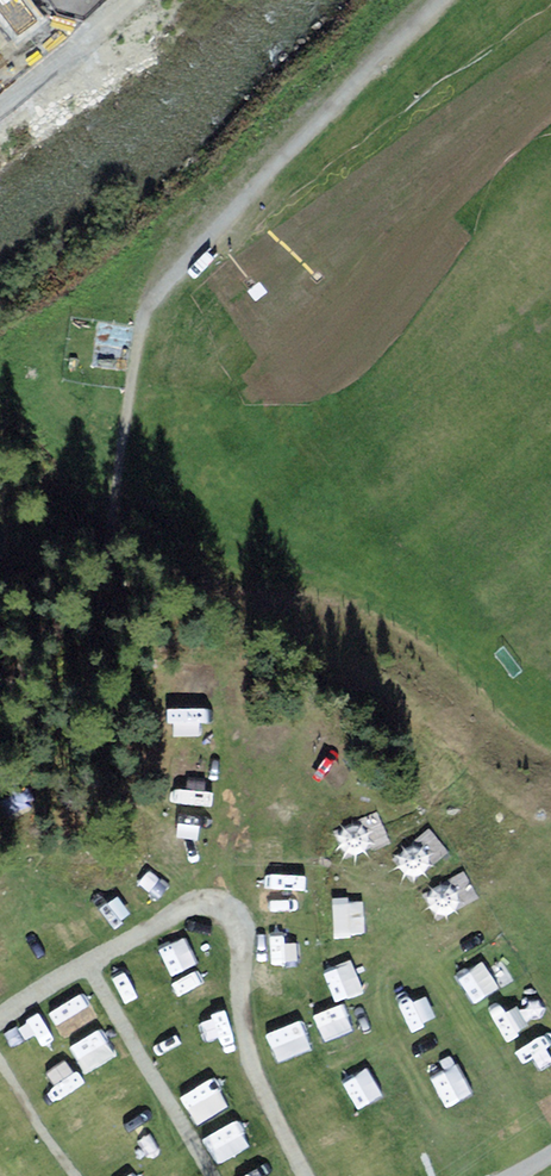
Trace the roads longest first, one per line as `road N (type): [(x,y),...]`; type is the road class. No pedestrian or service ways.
road 1 (track): [(0,719),(31,695),(88,605),(144,323),(162,269),(195,225),(445,0)]
road 2 (track): [(0,1019),(203,902),(225,903),(240,925),(242,1010),(258,1091),(305,1175)]
road 3 (track): [(18,0),(61,57),(132,0)]

